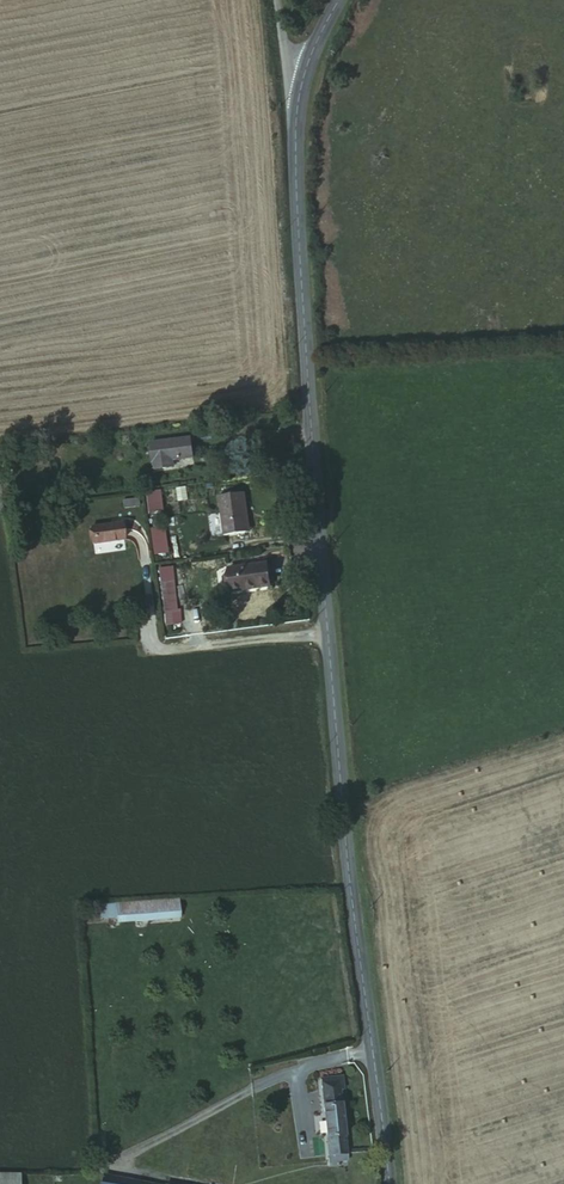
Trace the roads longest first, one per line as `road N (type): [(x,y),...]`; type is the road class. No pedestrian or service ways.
road 1 (tertiary): [(302,80),(295,164),(311,423),(389,1183)]

